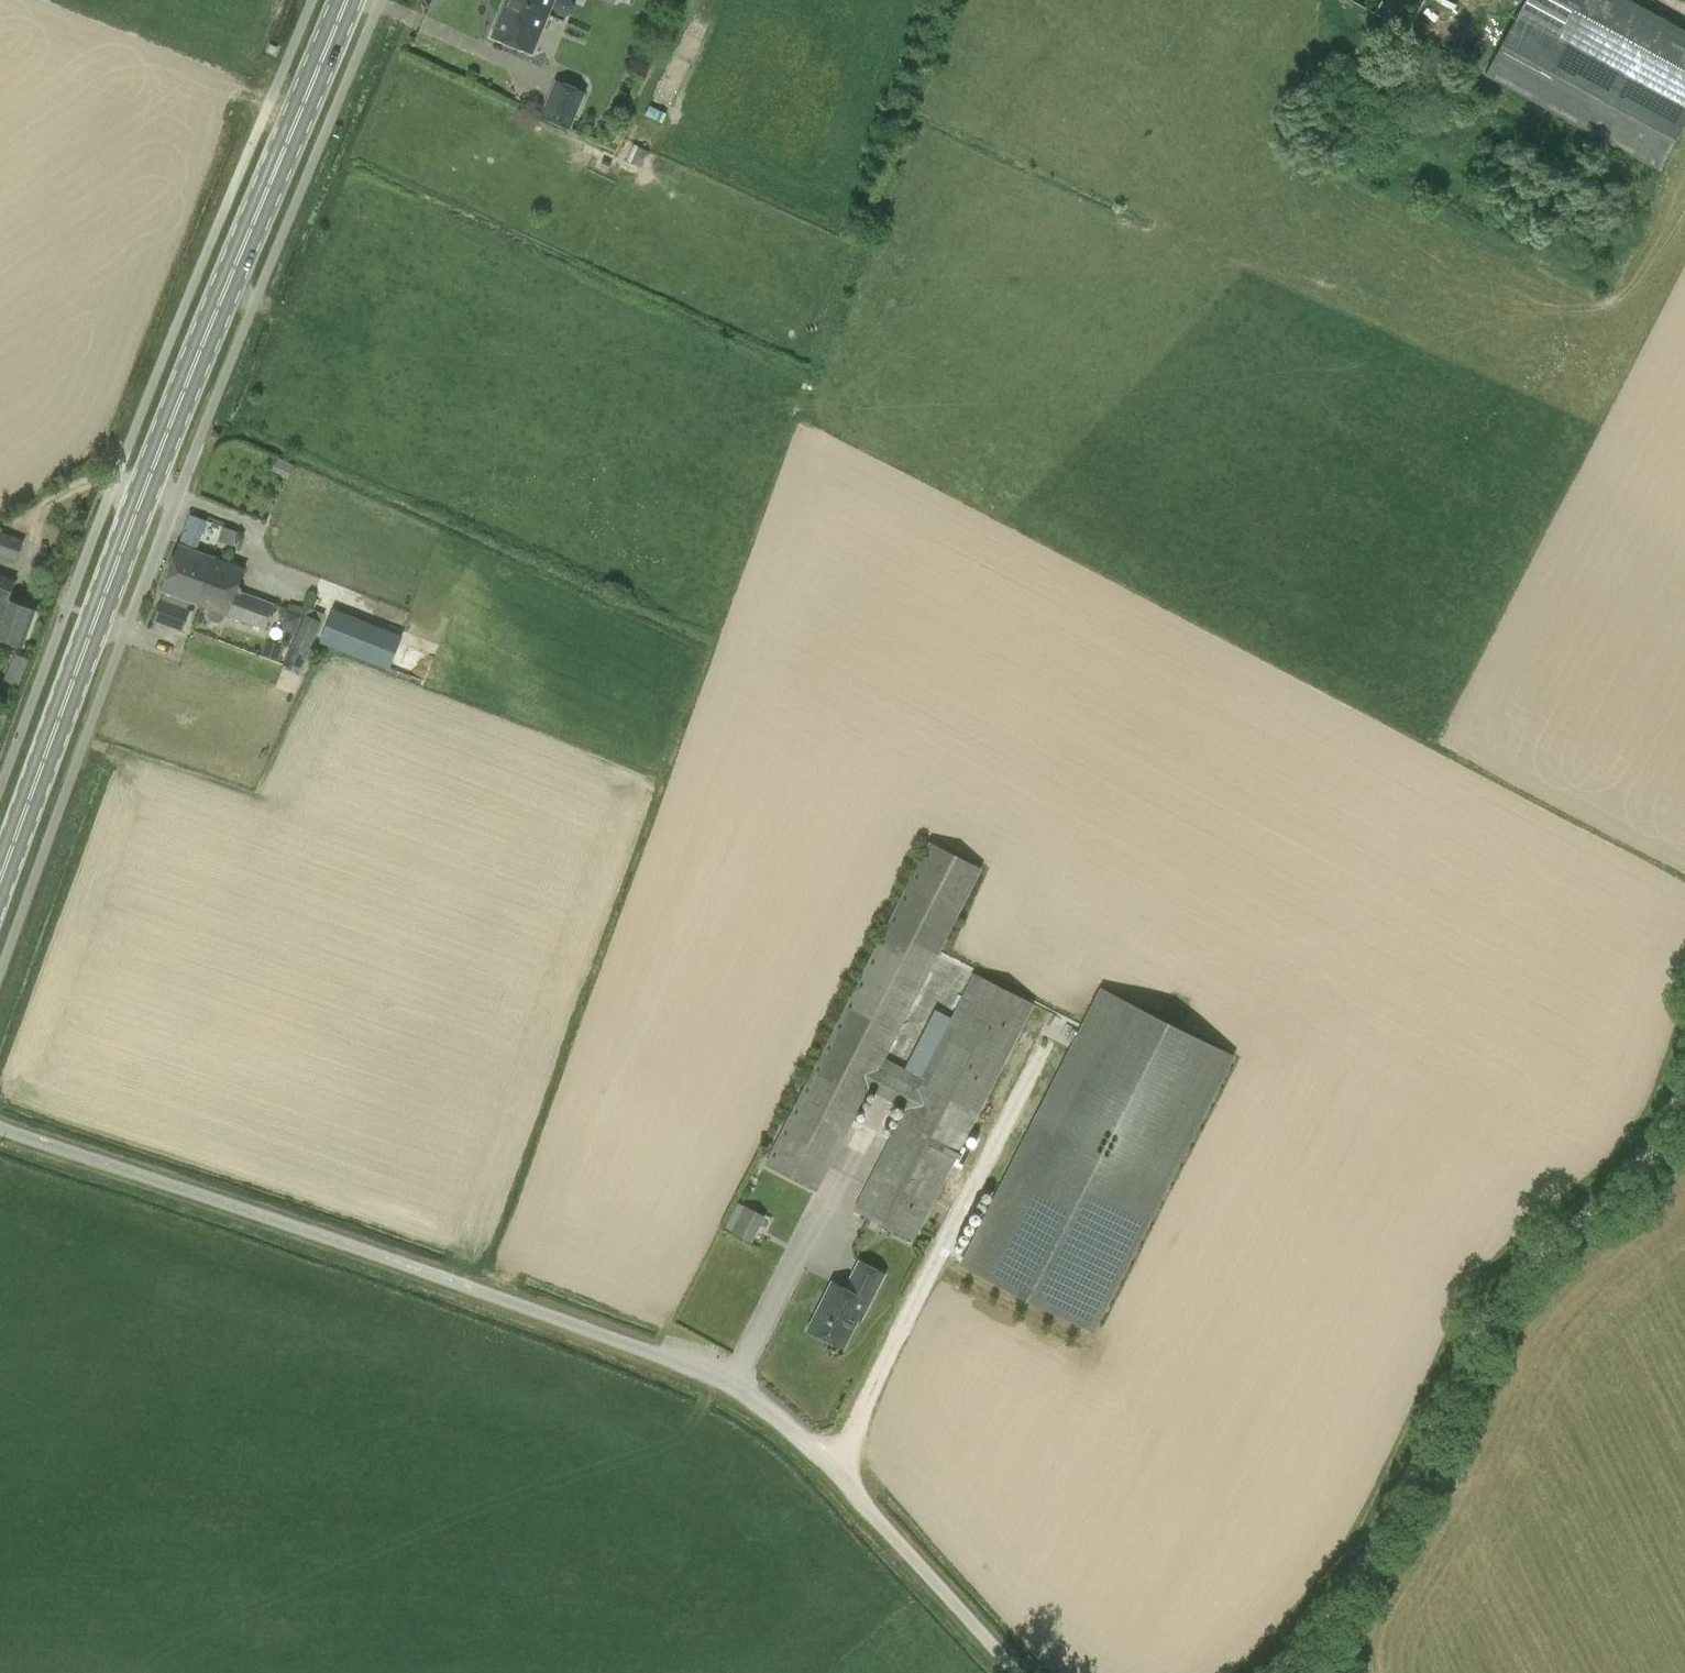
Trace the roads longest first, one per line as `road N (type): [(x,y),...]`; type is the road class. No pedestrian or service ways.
road 1 (unclassified): [(0,1129),(737,1387),(853,1482),(1029,1672)]
road 2 (primary): [(0,880),(348,0)]
road 3 (unclassified): [(1260,1672),(1298,1641),(1331,1597),(1500,1281),(1548,1227),(1641,1152),(1684,1046)]

